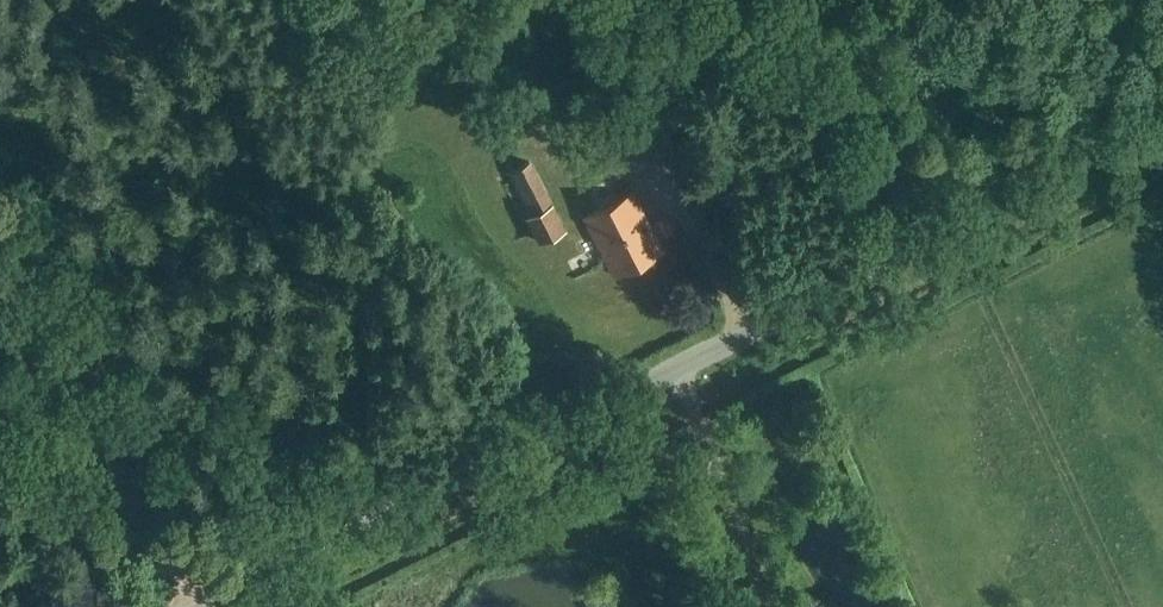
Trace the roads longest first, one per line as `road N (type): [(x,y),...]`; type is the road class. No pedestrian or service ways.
road 1 (tertiary): [(1162,139),(1102,154),(207,606)]
road 2 (track): [(1162,179),(314,606)]
road 3 (track): [(0,302),(194,606)]

